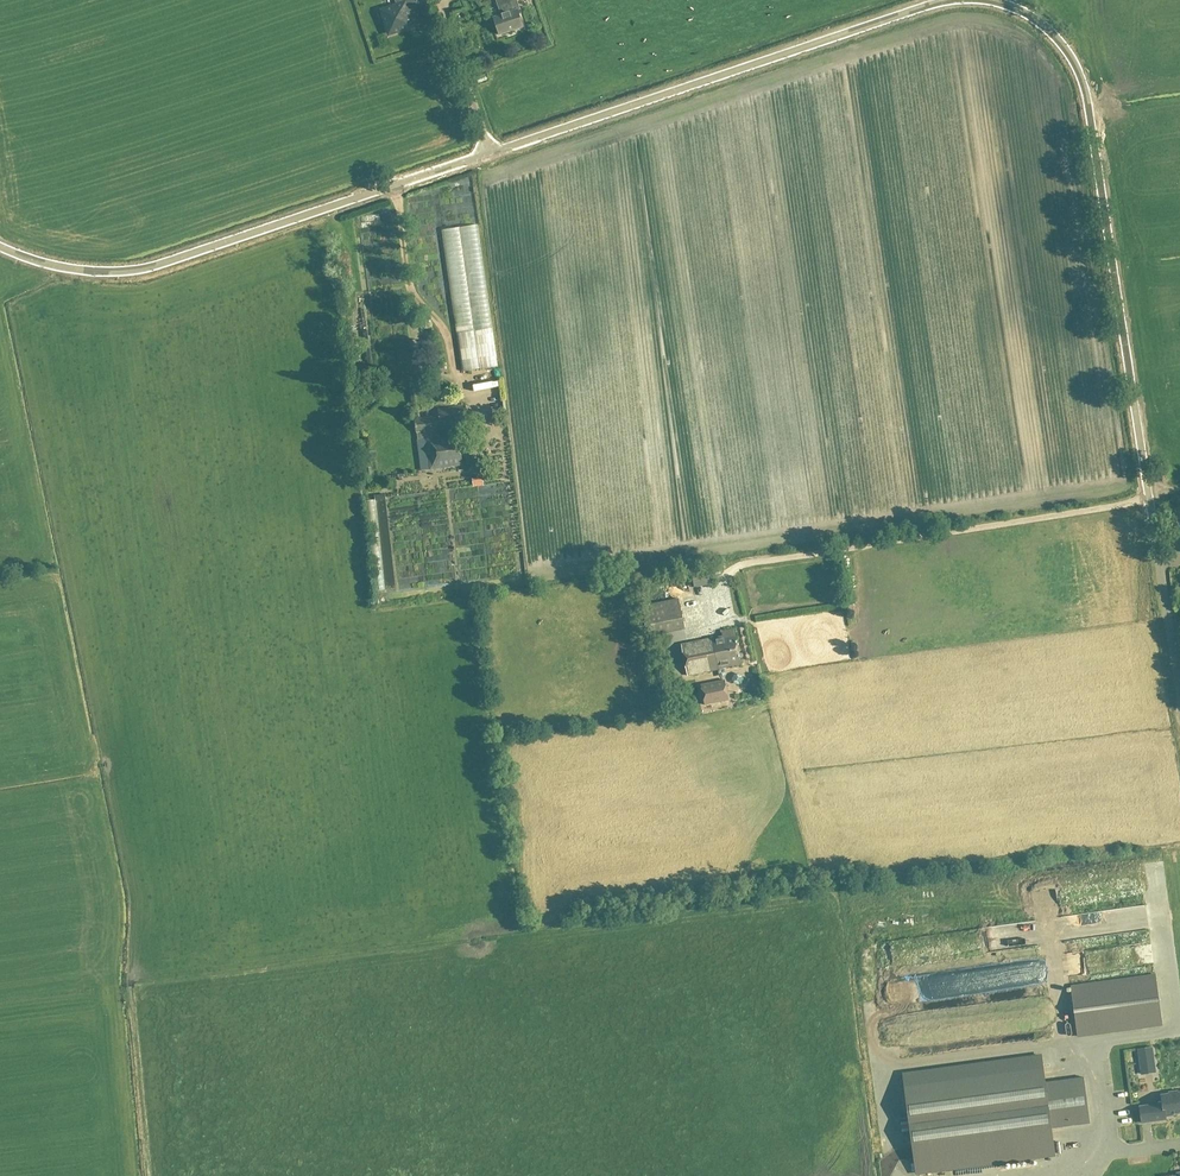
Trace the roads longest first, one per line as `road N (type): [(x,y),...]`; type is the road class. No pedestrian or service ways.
road 1 (unclassified): [(0,249),(98,275),(146,269),(891,19),(957,2),(1006,7),(1046,31),(1084,96),(1149,503)]
road 2 (unclassified): [(1179,702),(1149,503)]

